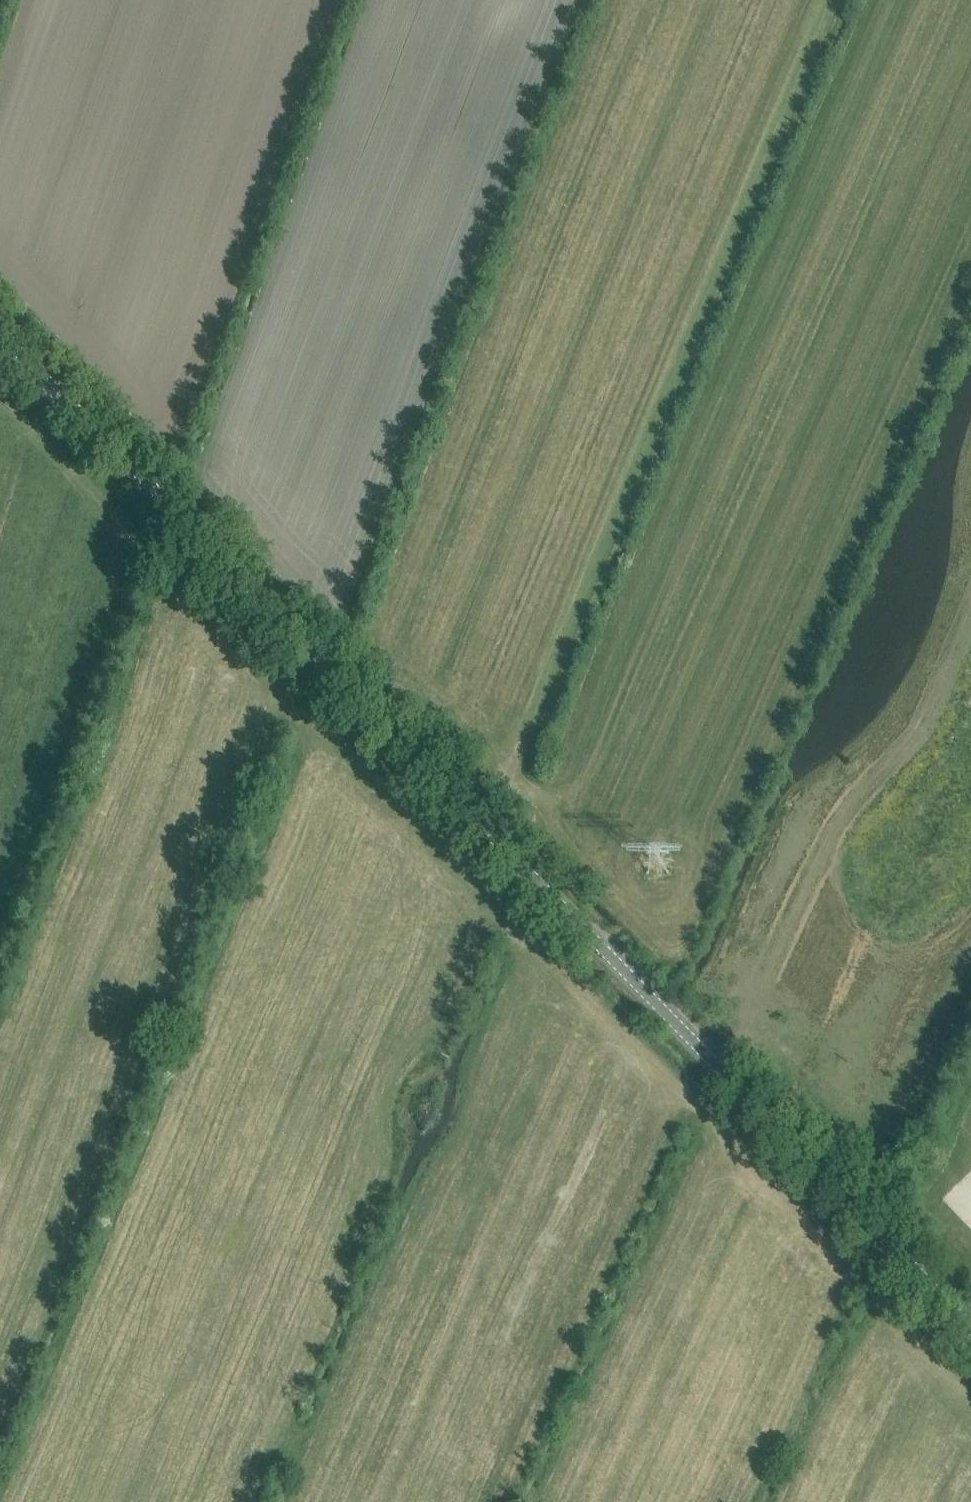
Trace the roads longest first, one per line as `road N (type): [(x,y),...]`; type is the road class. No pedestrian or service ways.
road 1 (unclassified): [(970,1330),(0,330)]

